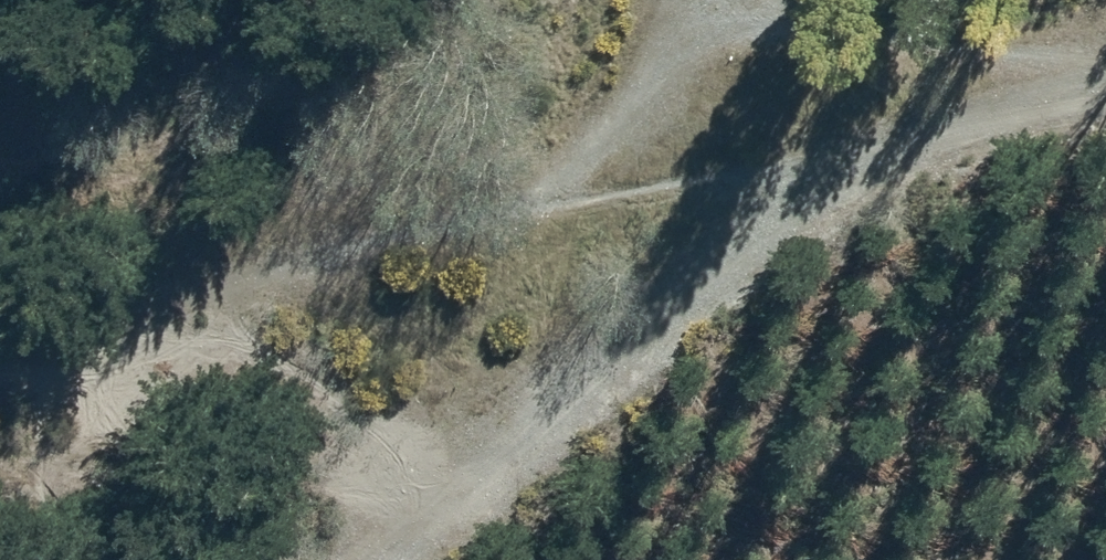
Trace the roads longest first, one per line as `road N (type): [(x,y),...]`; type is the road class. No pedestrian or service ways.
road 1 (track): [(0,310),(478,217),(985,136)]
road 2 (track): [(757,0),(843,58),(985,136),(415,559)]
road 3 (track): [(478,217),(721,0)]
road 4 (track): [(1105,117),(985,136)]

